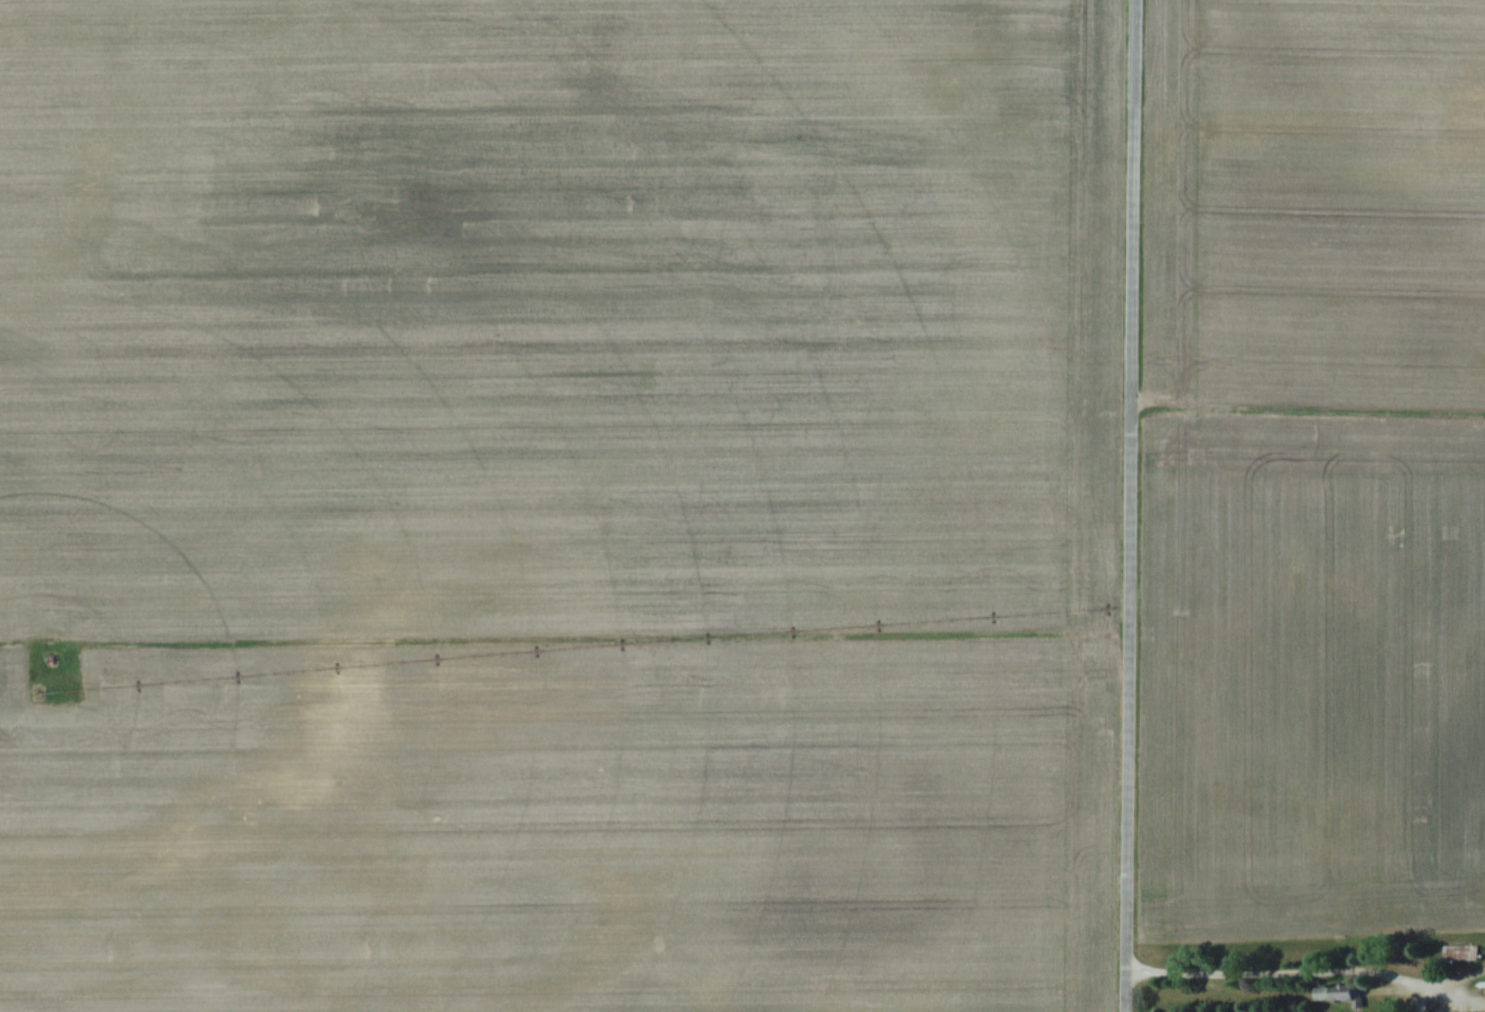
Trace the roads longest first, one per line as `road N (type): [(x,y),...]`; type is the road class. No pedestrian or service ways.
road 1 (residential): [(1118,1011),(1128,0)]

